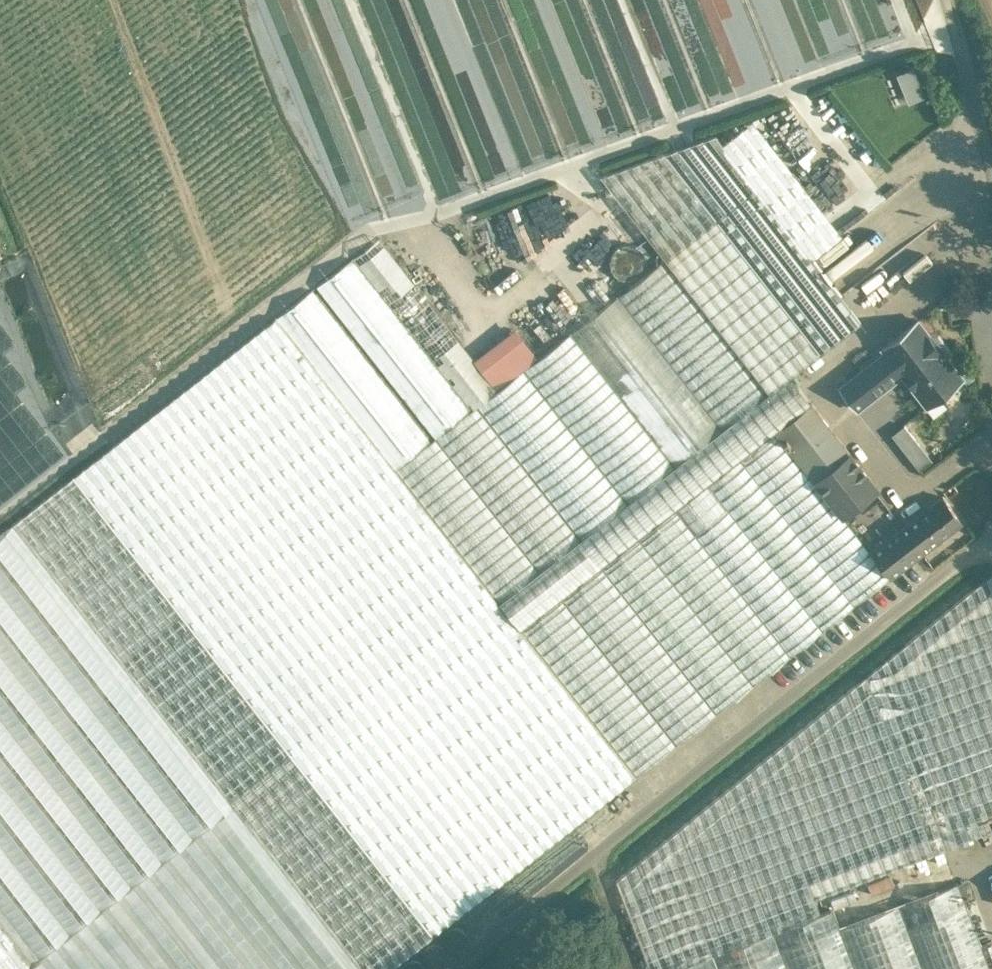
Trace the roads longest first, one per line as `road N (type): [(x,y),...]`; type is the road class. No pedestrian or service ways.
road 1 (unclassified): [(991,535),(454,968)]
road 2 (unclassified): [(941,0),(991,176)]

